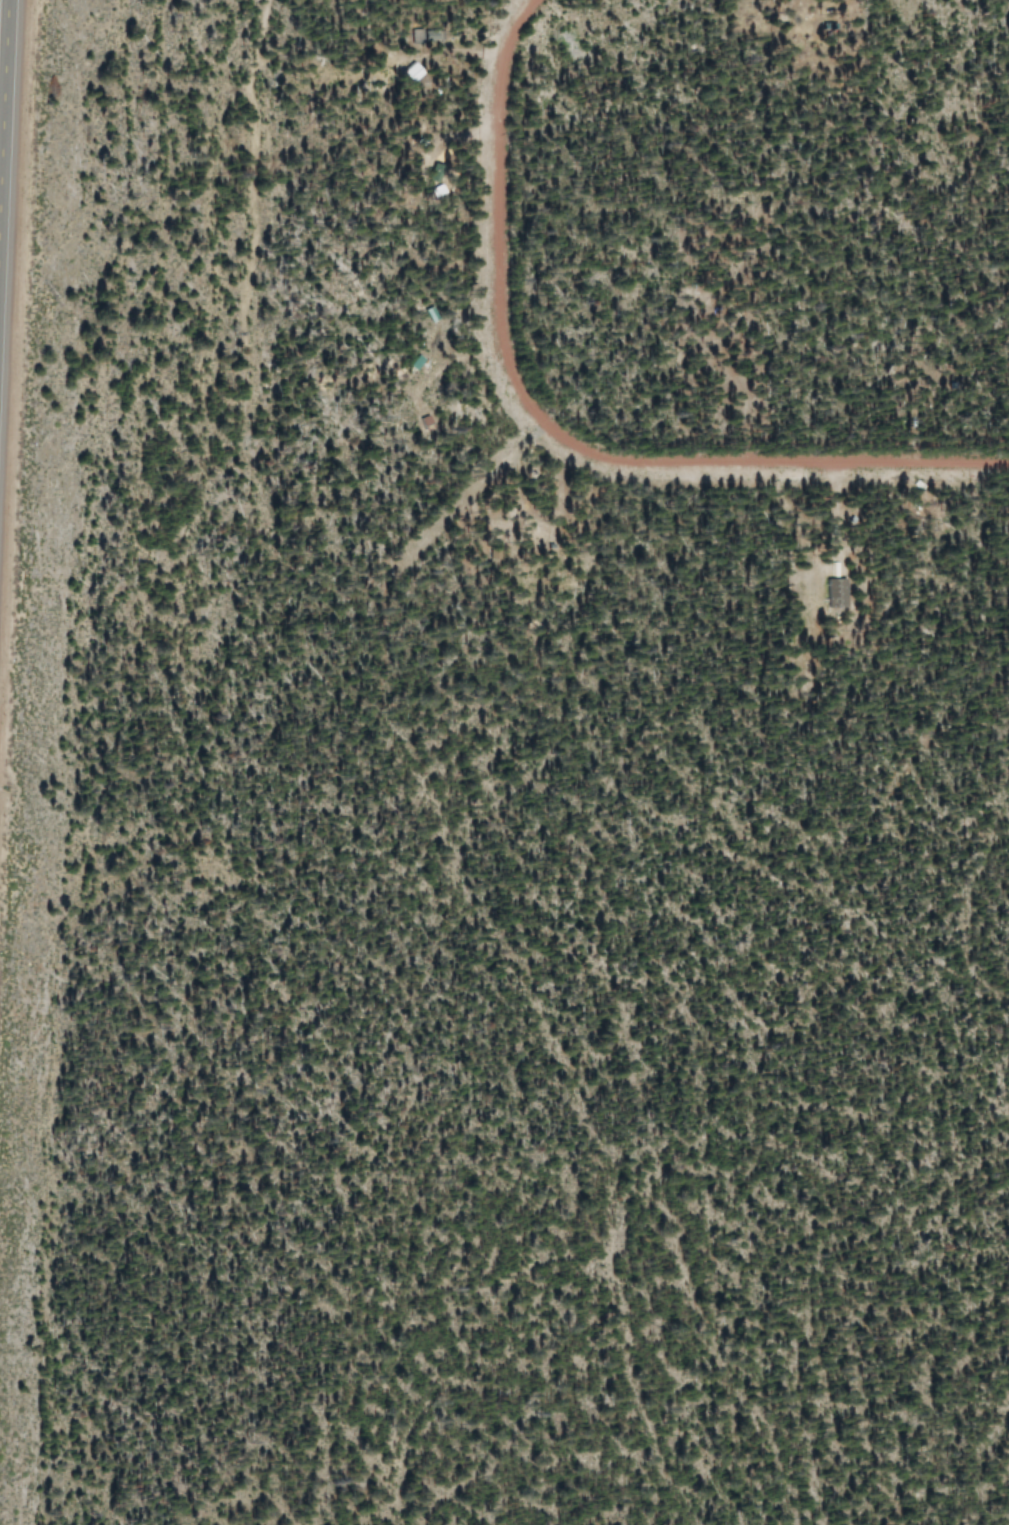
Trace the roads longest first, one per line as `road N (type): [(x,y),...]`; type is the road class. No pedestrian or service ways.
road 1 (residential): [(1008,462),(614,461),(553,433),(497,372),(499,80),(523,16),(540,0)]

